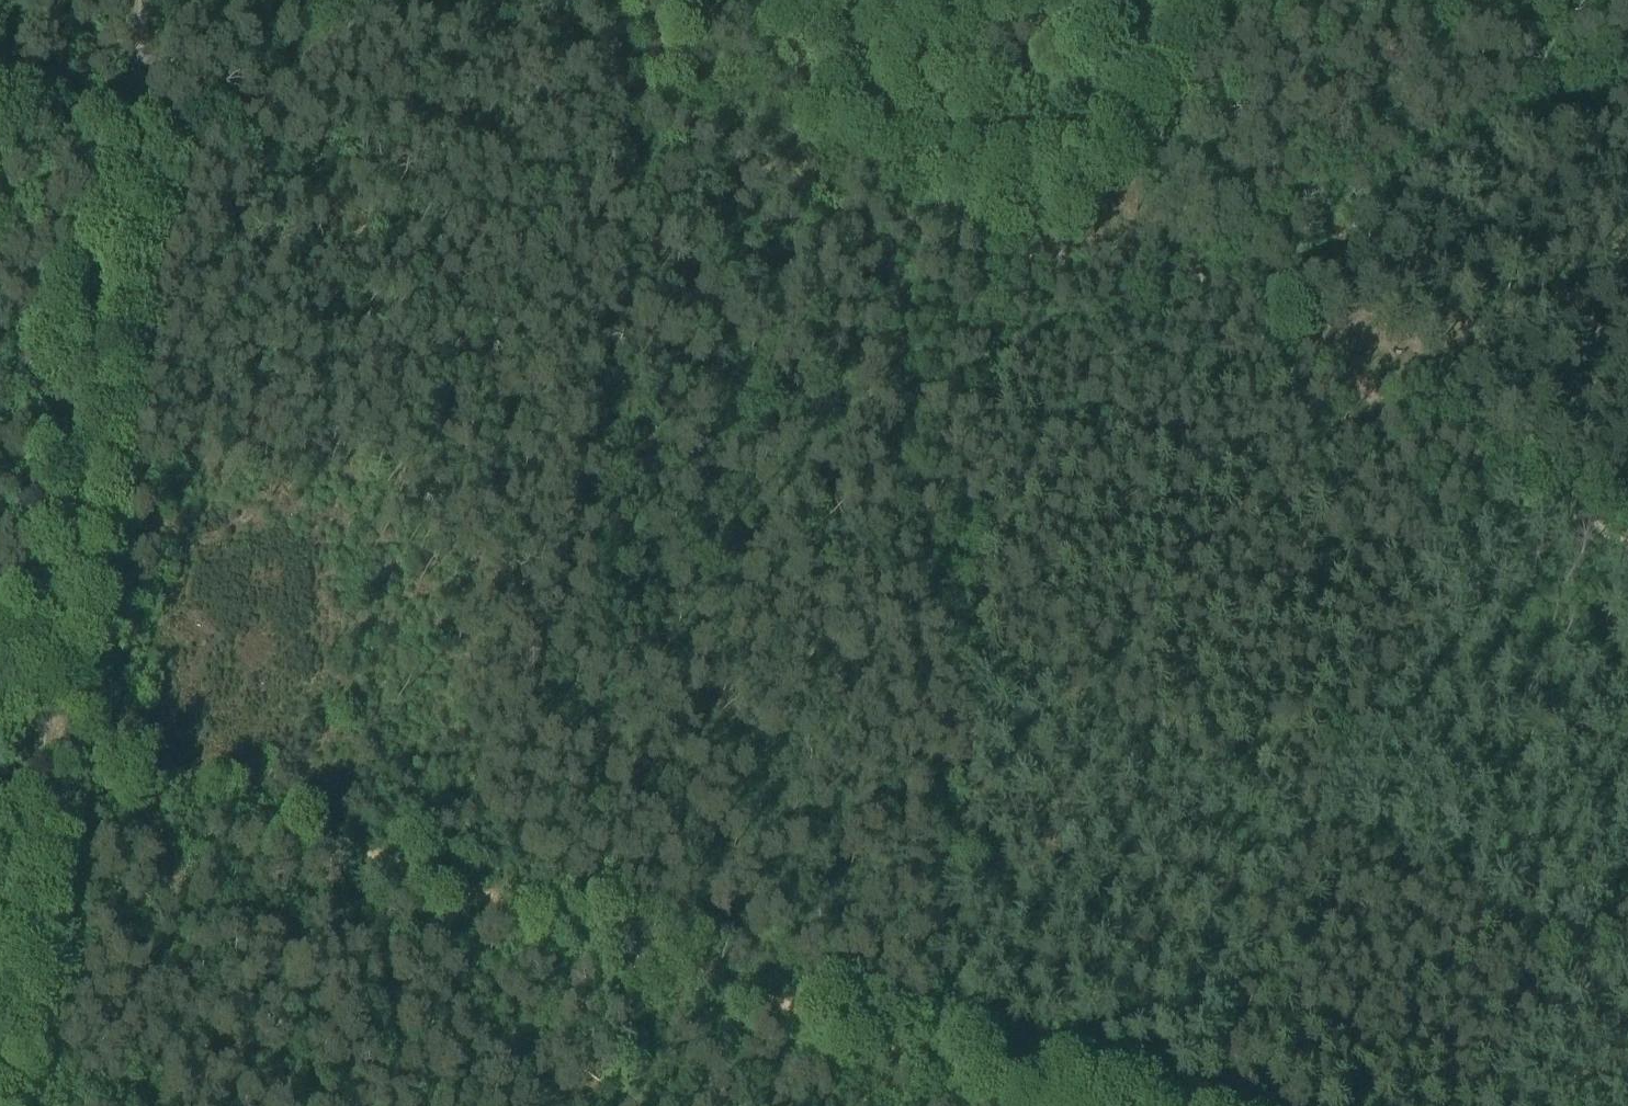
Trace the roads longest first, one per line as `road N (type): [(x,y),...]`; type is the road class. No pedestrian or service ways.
road 1 (track): [(1061,1105),(0,709)]
road 2 (unclassified): [(0,1010),(118,223),(138,0)]
road 3 (track): [(1047,0),(1024,264),(1076,247),(1150,255),(1627,544)]

